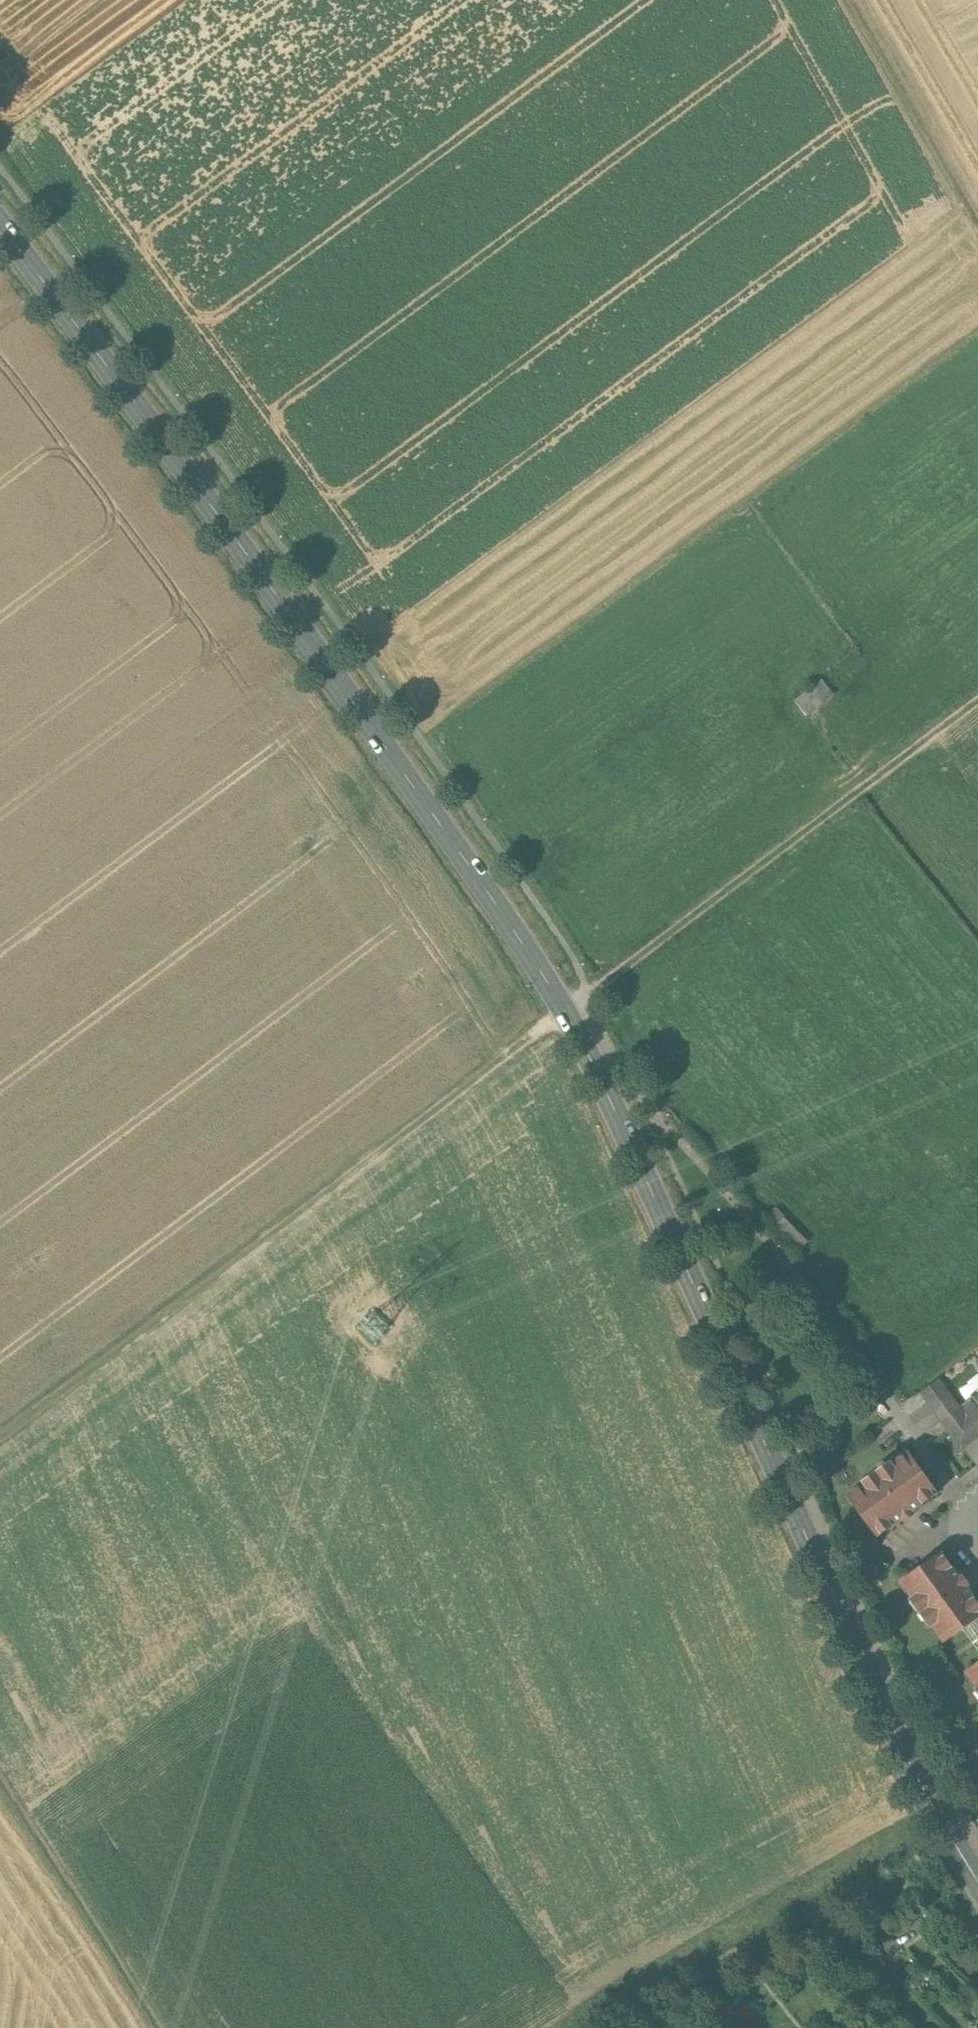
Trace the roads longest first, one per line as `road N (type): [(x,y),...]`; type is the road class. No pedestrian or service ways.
road 1 (secondary): [(0,226),(243,552),(565,1009),(851,1645),(977,1883)]
road 2 (track): [(106,1362),(599,2026)]
road 3 (track): [(0,1440),(565,1009)]
road 4 (track): [(977,700),(565,1009)]
road 5 (track): [(0,1782),(157,2027)]
road 6 (track): [(860,0),(977,206)]
road 7 (residential): [(891,1395),(967,1503)]

